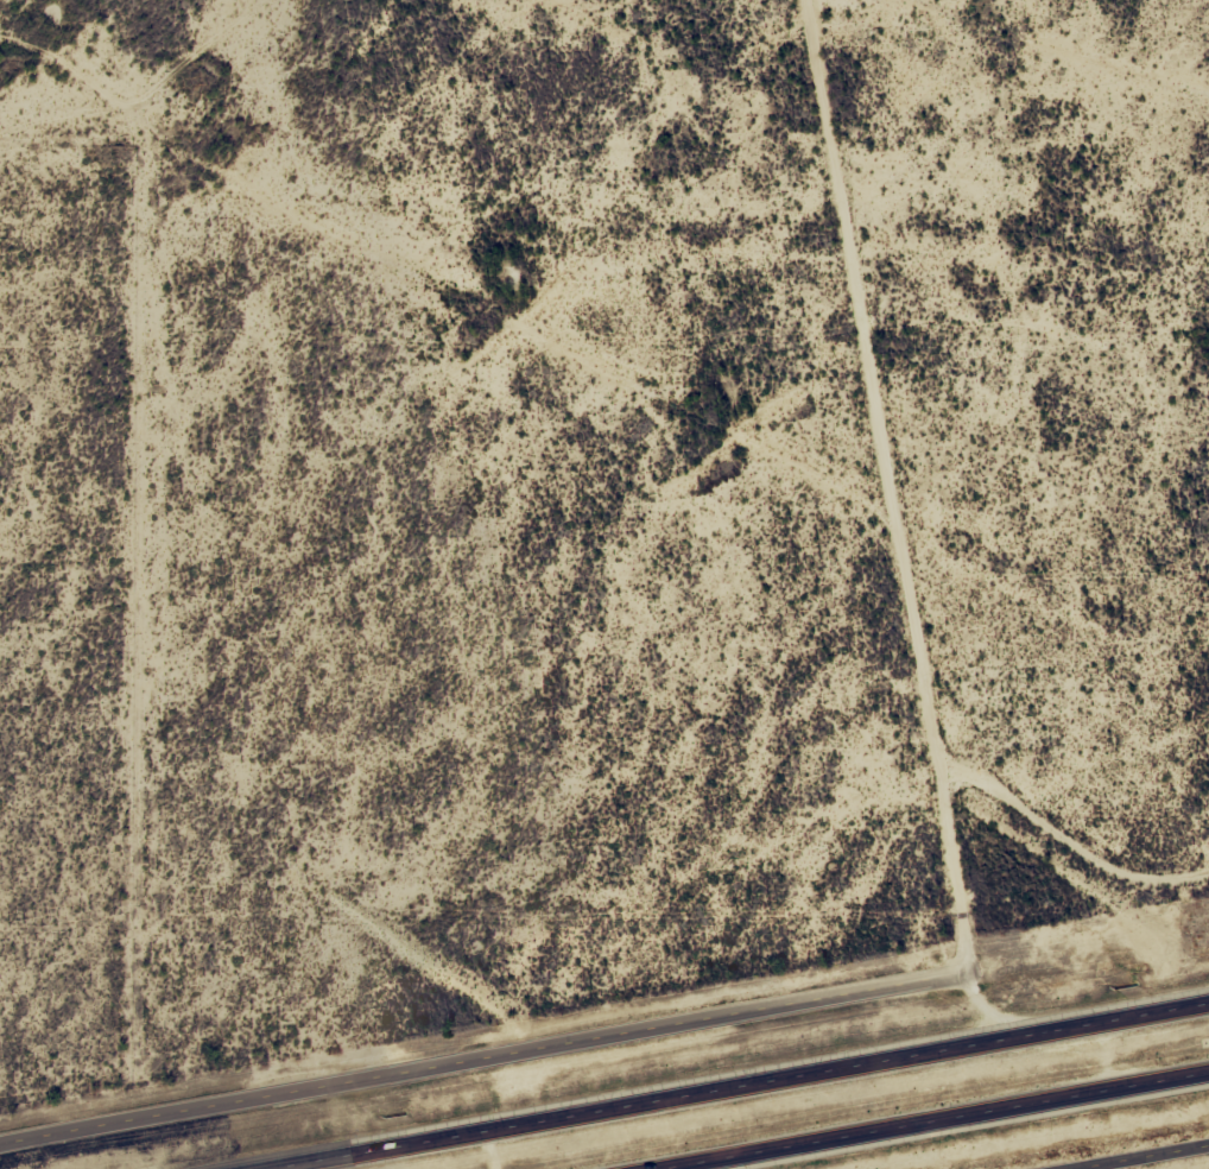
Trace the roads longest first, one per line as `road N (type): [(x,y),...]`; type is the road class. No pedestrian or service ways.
road 1 (track): [(906,506),(771,454),(272,176),(195,93),(0,58)]
road 2 (motorway): [(1208,1005),(238,1168)]
road 3 (residential): [(966,969),(0,1143)]
road 4 (track): [(840,0),(966,885),(966,969)]
road 5 (motorway): [(705,1168),(1208,1074)]
road 6 (track): [(195,93),(213,57),(298,0)]
road 7 (tertiary): [(1081,1168),(1208,1146)]

